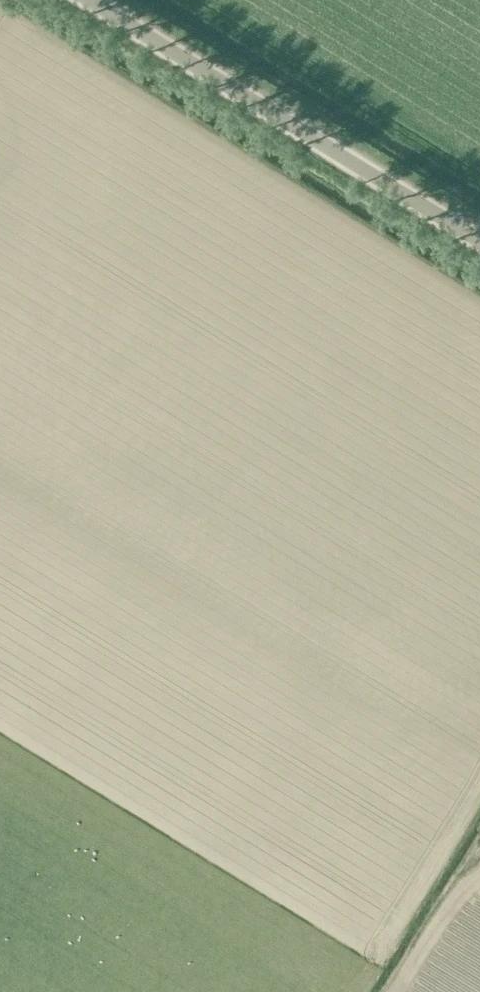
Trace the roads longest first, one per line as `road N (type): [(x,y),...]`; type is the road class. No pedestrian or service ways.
road 1 (unclassified): [(479,241),(89,0)]

